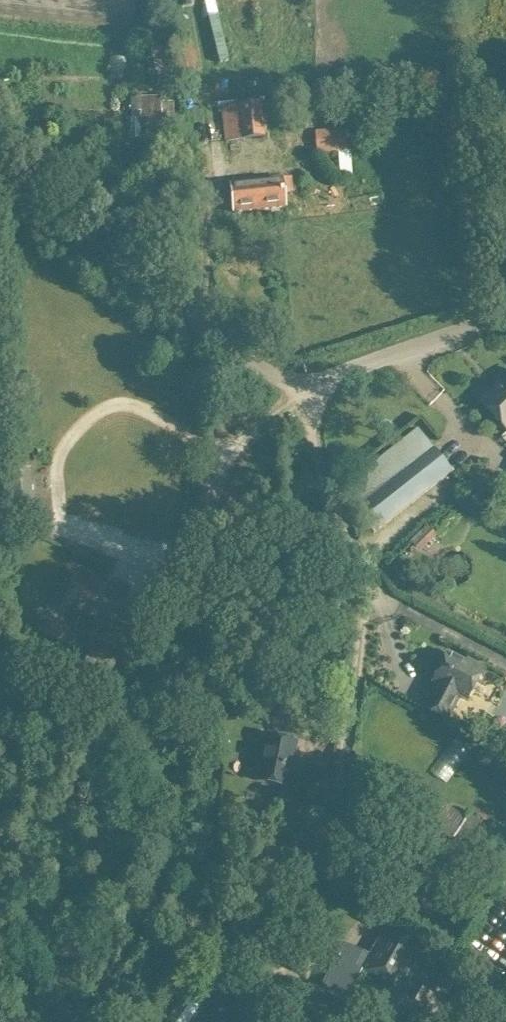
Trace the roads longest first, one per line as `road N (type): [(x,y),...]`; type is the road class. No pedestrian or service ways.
road 1 (unclassified): [(266,1021),(300,931),(347,747),(370,607),(366,571),(319,448),(318,382)]
road 2 (unclassified): [(318,382),(284,370),(28,185),(0,147)]
road 3 (unclassified): [(505,316),(318,382)]

